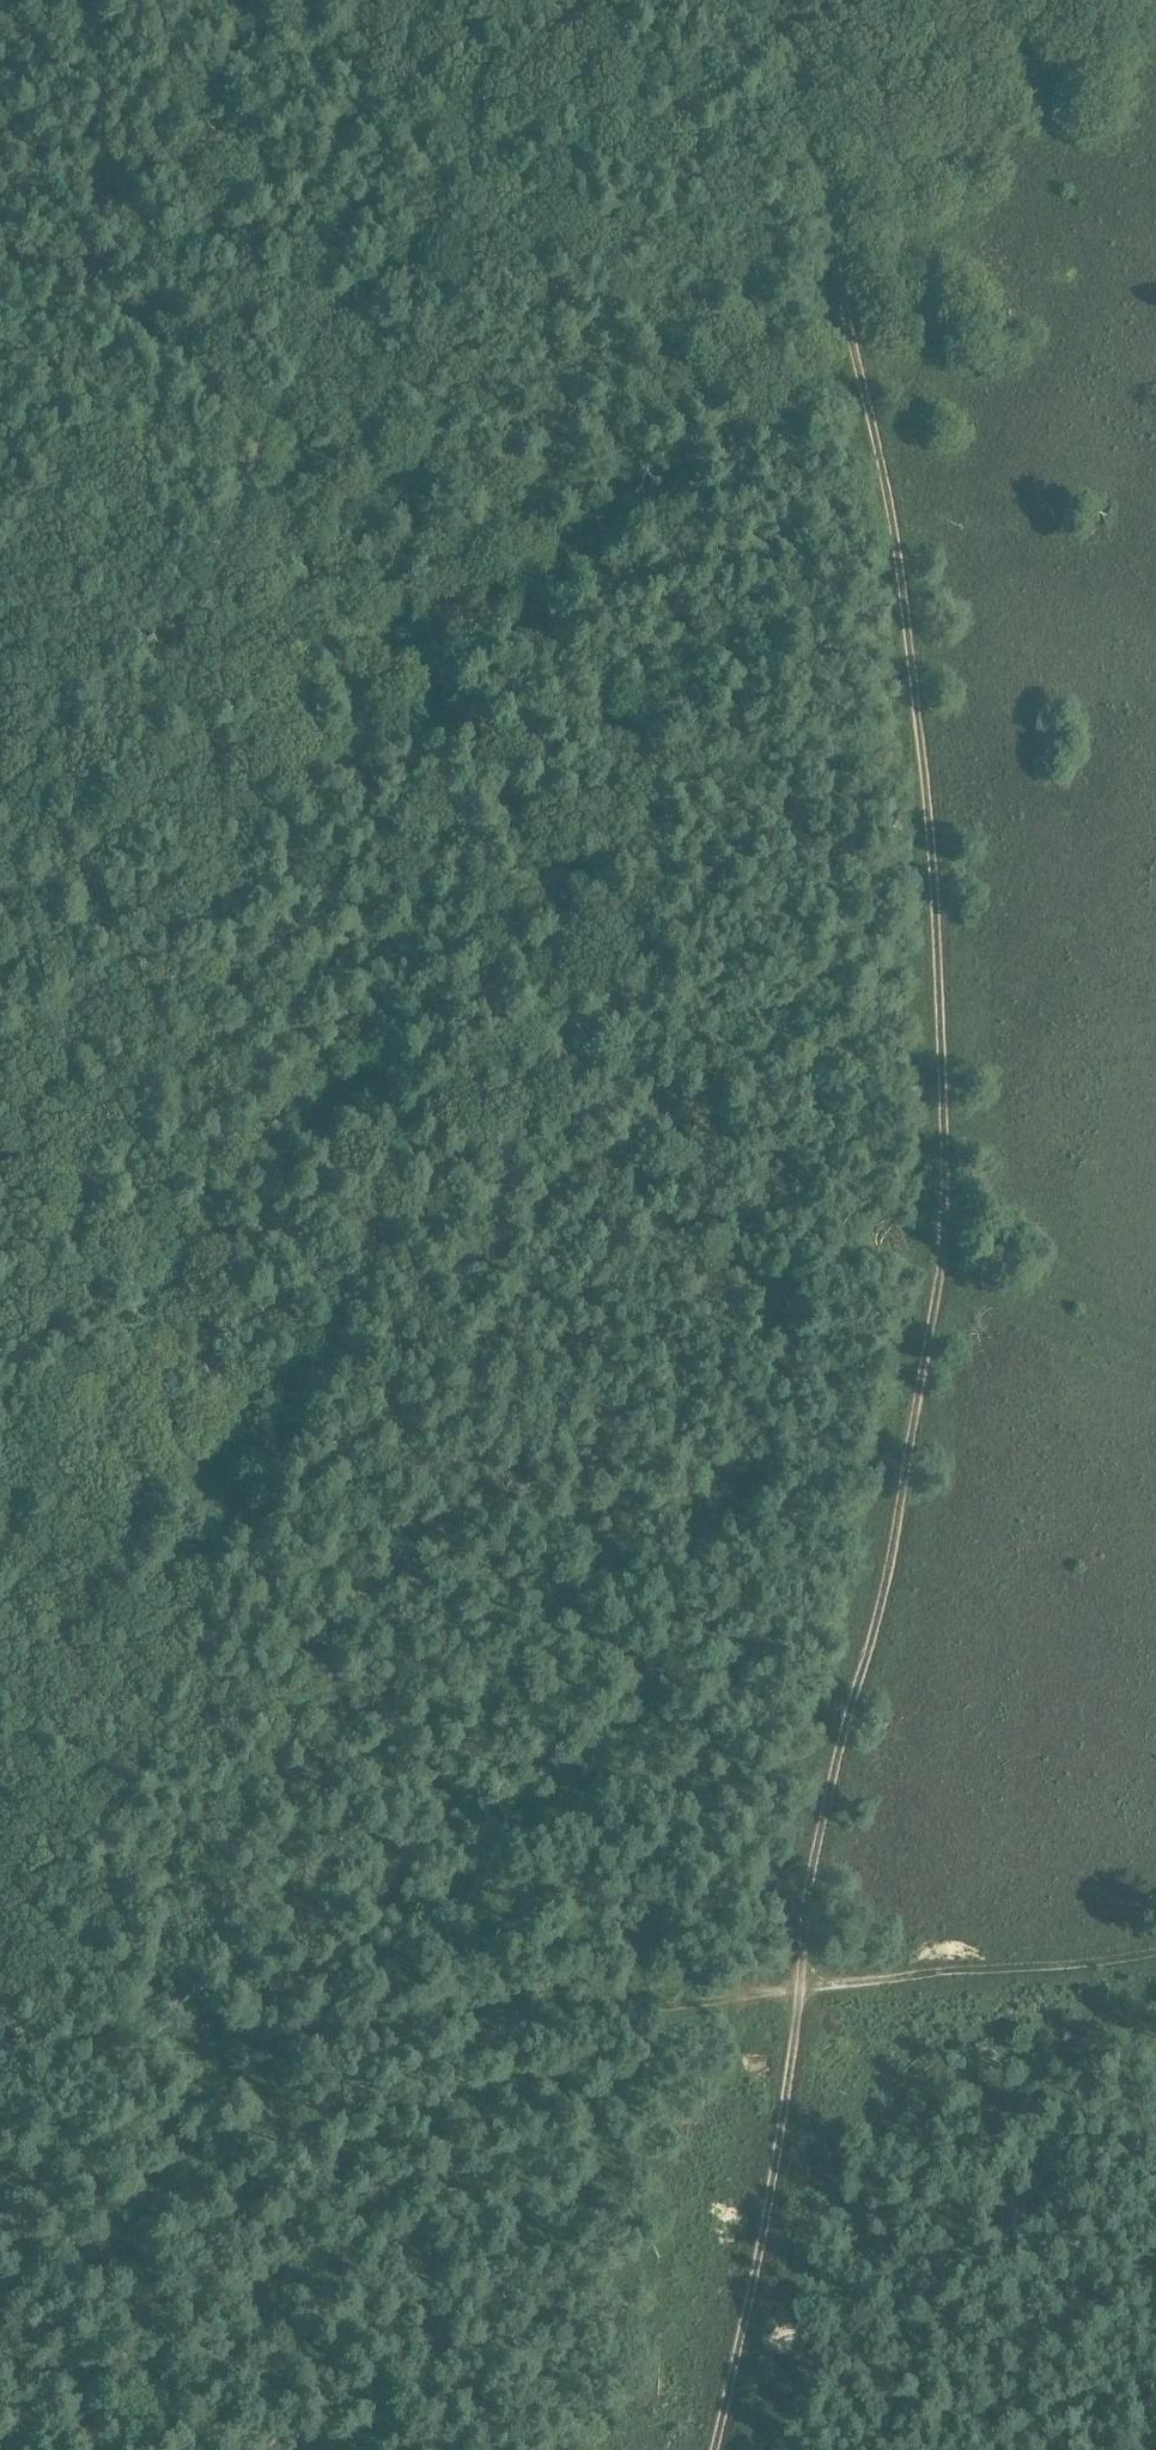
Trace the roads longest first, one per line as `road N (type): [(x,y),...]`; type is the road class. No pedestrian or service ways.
road 1 (track): [(787,0),(801,124),(839,295),(944,918),(947,1210),(883,1618),(795,1980),(712,2449)]
road 2 (track): [(0,2035),(124,2055),(1155,1941)]

